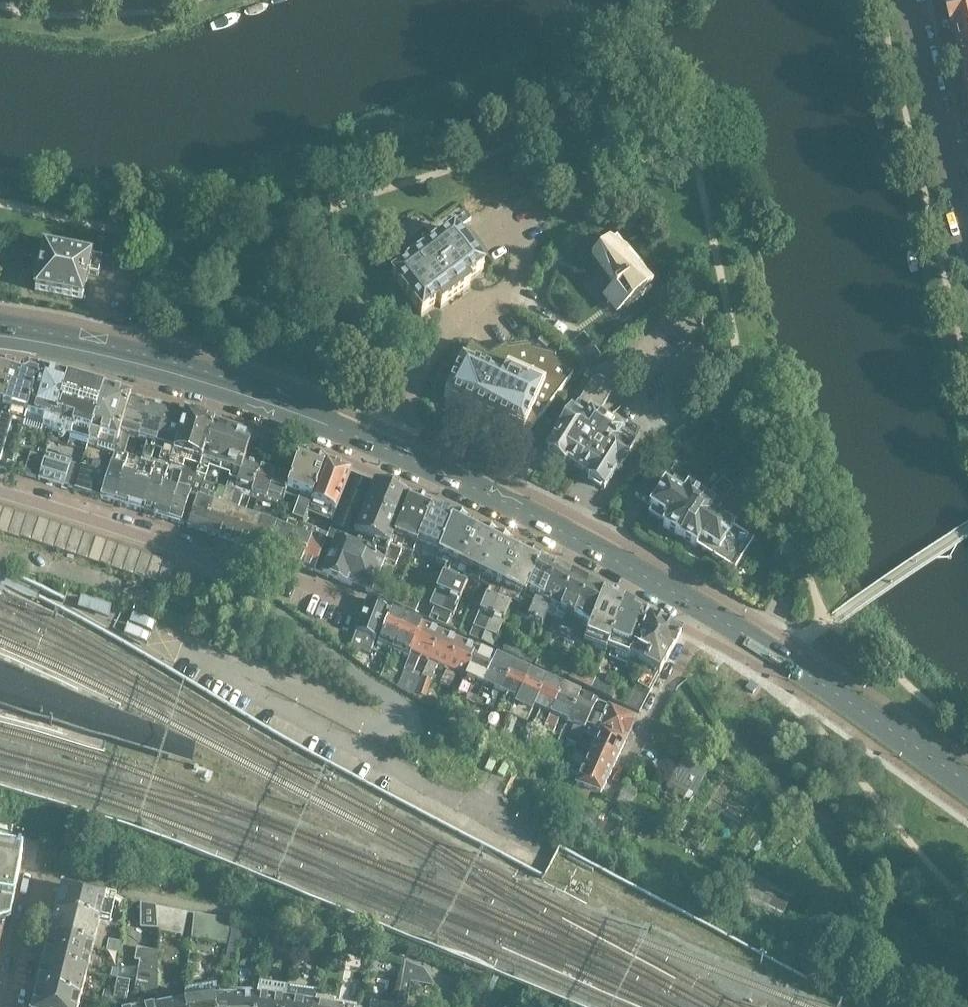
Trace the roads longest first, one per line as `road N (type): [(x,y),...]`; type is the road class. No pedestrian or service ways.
road 1 (primary): [(375,444),(335,418),(191,367),(0,325)]
road 2 (primary): [(0,342),(128,368),(375,444)]
road 3 (primary): [(706,613),(580,541),(375,444)]
road 4 (residential): [(967,246),(908,0)]
road 5 (primary): [(904,739),(706,613)]
road 6 (residential): [(706,613),(608,805)]
road 7 (residential): [(193,547),(0,492)]
road 8 (residential): [(193,547),(357,597)]
road 9 (track): [(608,805),(742,873)]
road 10 (residential): [(2,1006),(37,865)]

